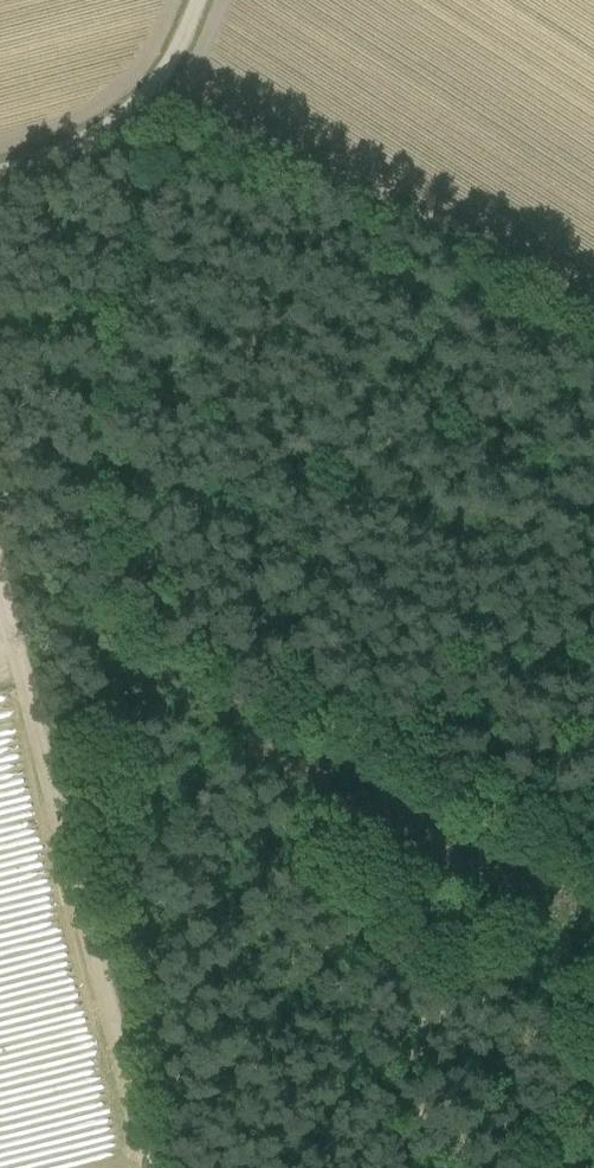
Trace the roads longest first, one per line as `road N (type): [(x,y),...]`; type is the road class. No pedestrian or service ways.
road 1 (track): [(97,903),(0,531)]
road 2 (track): [(160,1167),(97,903)]
road 3 (track): [(0,173),(76,147),(137,113)]
road 4 (track): [(137,113),(199,0)]

